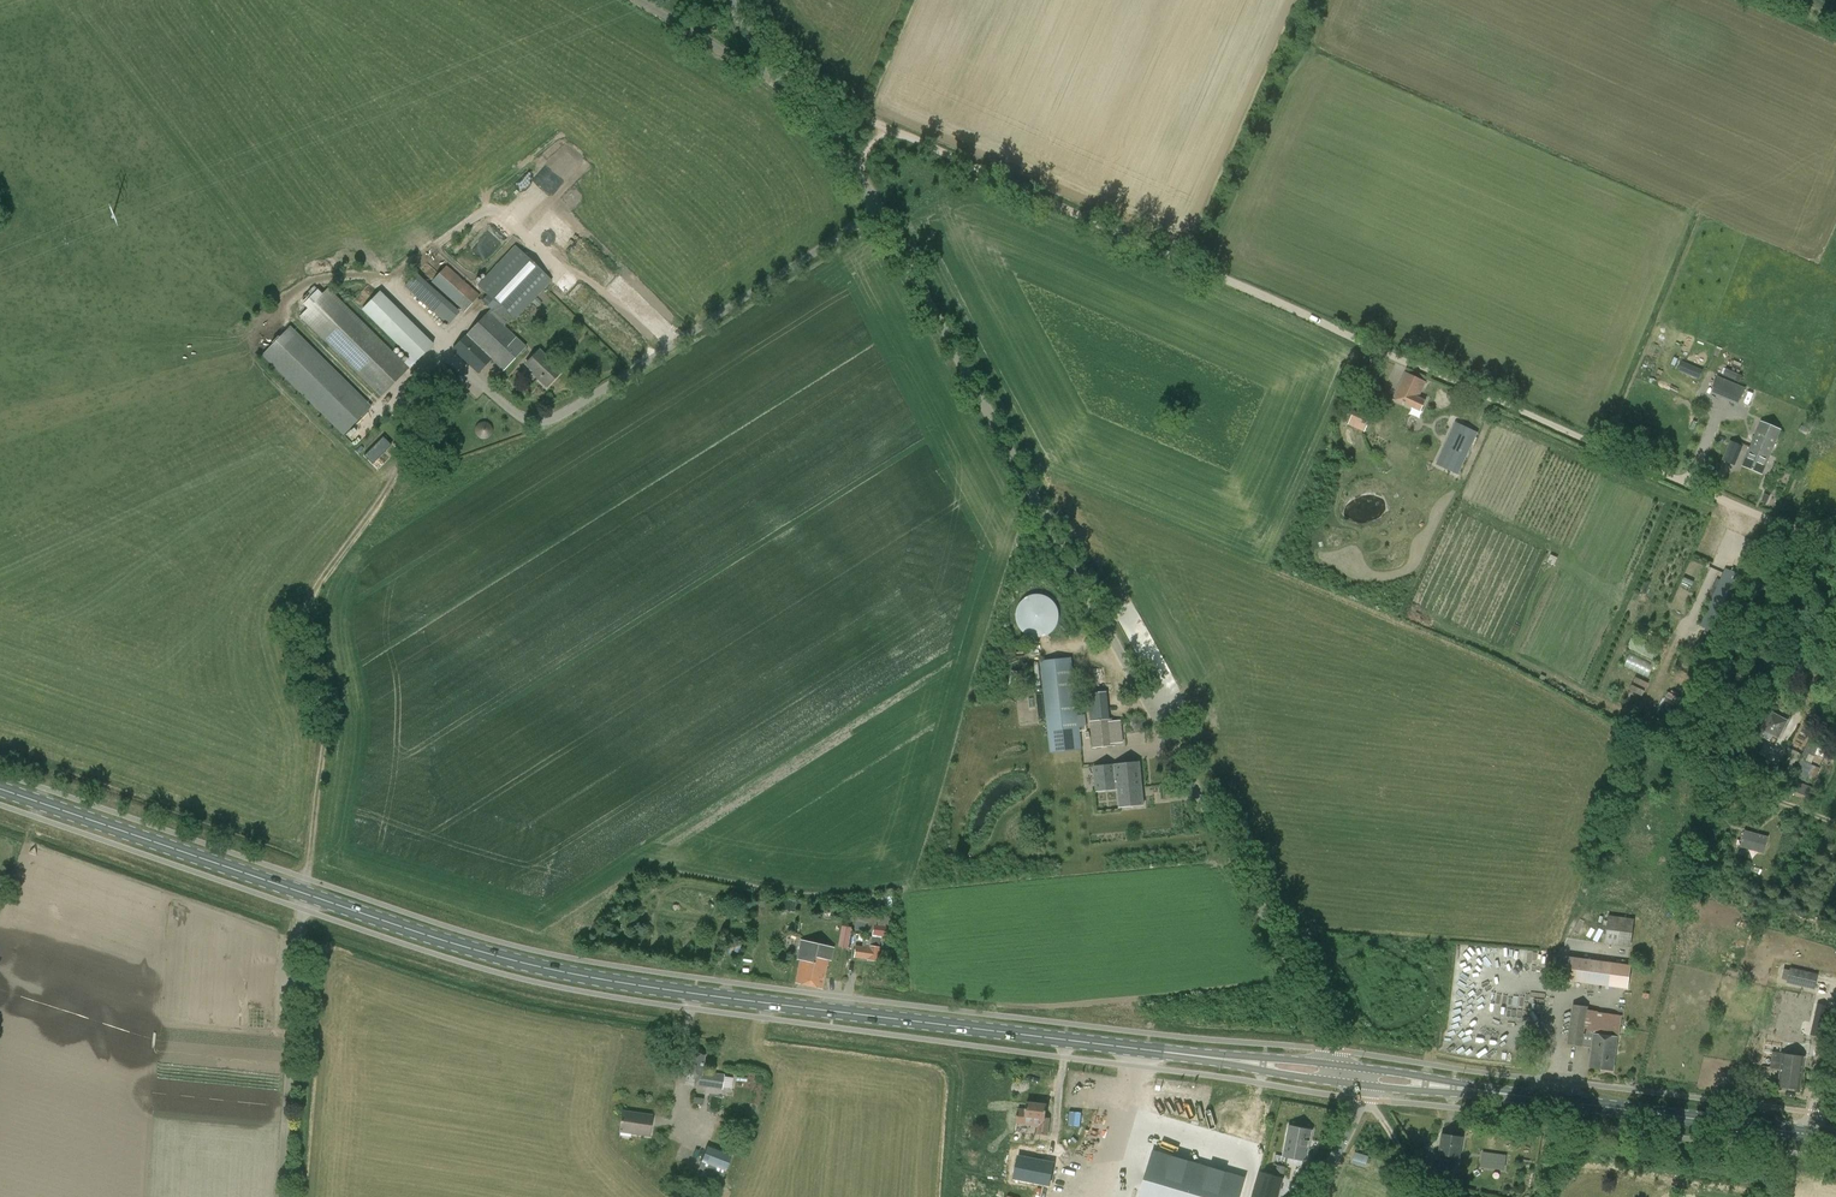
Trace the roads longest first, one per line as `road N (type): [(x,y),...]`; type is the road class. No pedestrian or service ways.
road 1 (primary): [(1353,1074),(546,968),(0,788)]
road 2 (unclassified): [(1353,1074),(857,176),(729,0)]
road 3 (track): [(1835,548),(799,96)]
road 4 (track): [(306,894),(319,739),(299,622),(308,595),(398,473),(410,419)]
road 5 (primary): [(1835,1136),(1353,1074)]
road 6 (unclassified): [(1314,1196),(1364,1099),(1353,1074)]

